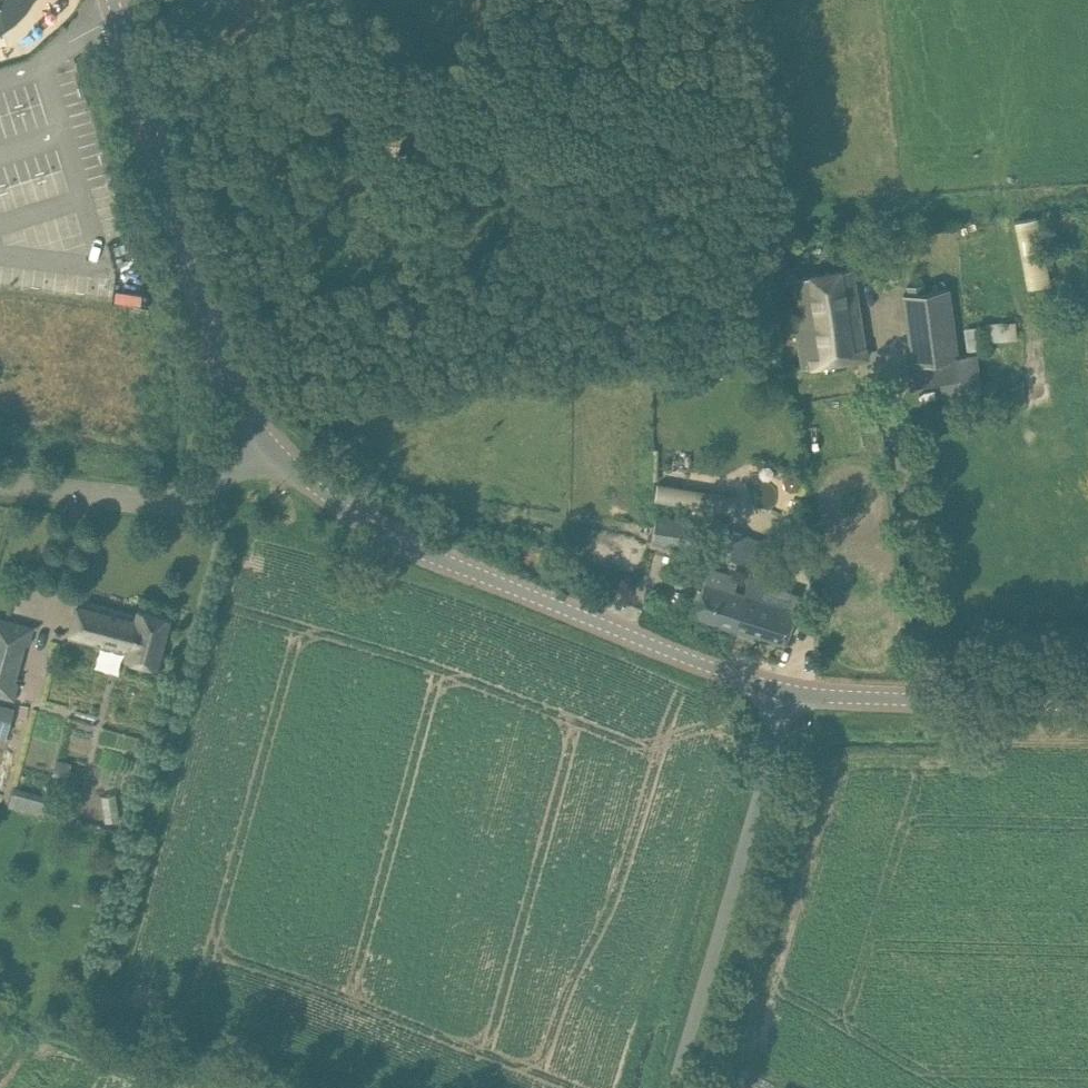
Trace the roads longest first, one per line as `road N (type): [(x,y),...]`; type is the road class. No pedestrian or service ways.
road 1 (unclassified): [(787,693),(632,641),(415,552),(266,455)]
road 2 (unclassified): [(266,455),(246,419),(113,0)]
road 3 (unclassified): [(676,1087),(787,693)]
road 4 (unclassified): [(1087,705),(787,693)]
road 5 (unclassified): [(266,455),(173,501),(0,482)]

